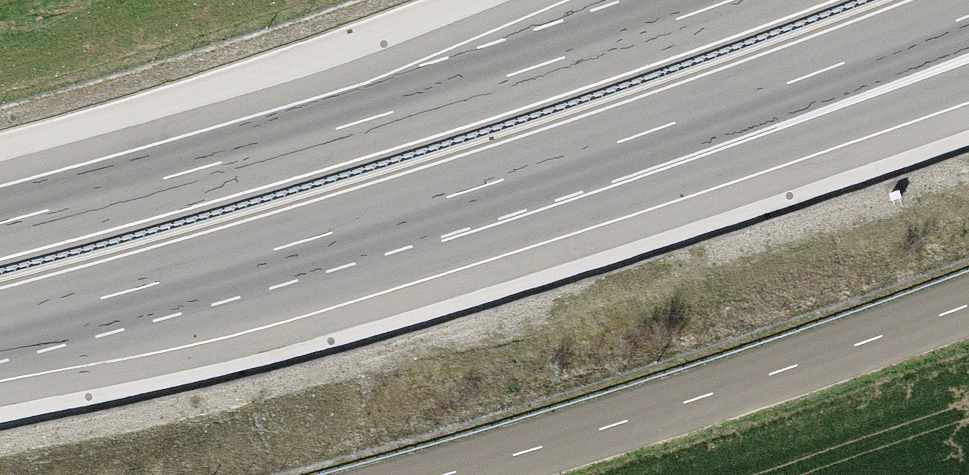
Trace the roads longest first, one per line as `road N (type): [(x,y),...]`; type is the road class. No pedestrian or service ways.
road 1 (motorway): [(729,0),(435,100),(0,222)]
road 2 (motorway): [(0,324),(548,167)]
road 3 (unclassified): [(968,304),(808,365),(450,474)]
road 4 (motorway): [(548,167),(968,14)]
road 5 (motorway): [(548,167),(736,161),(968,78)]

